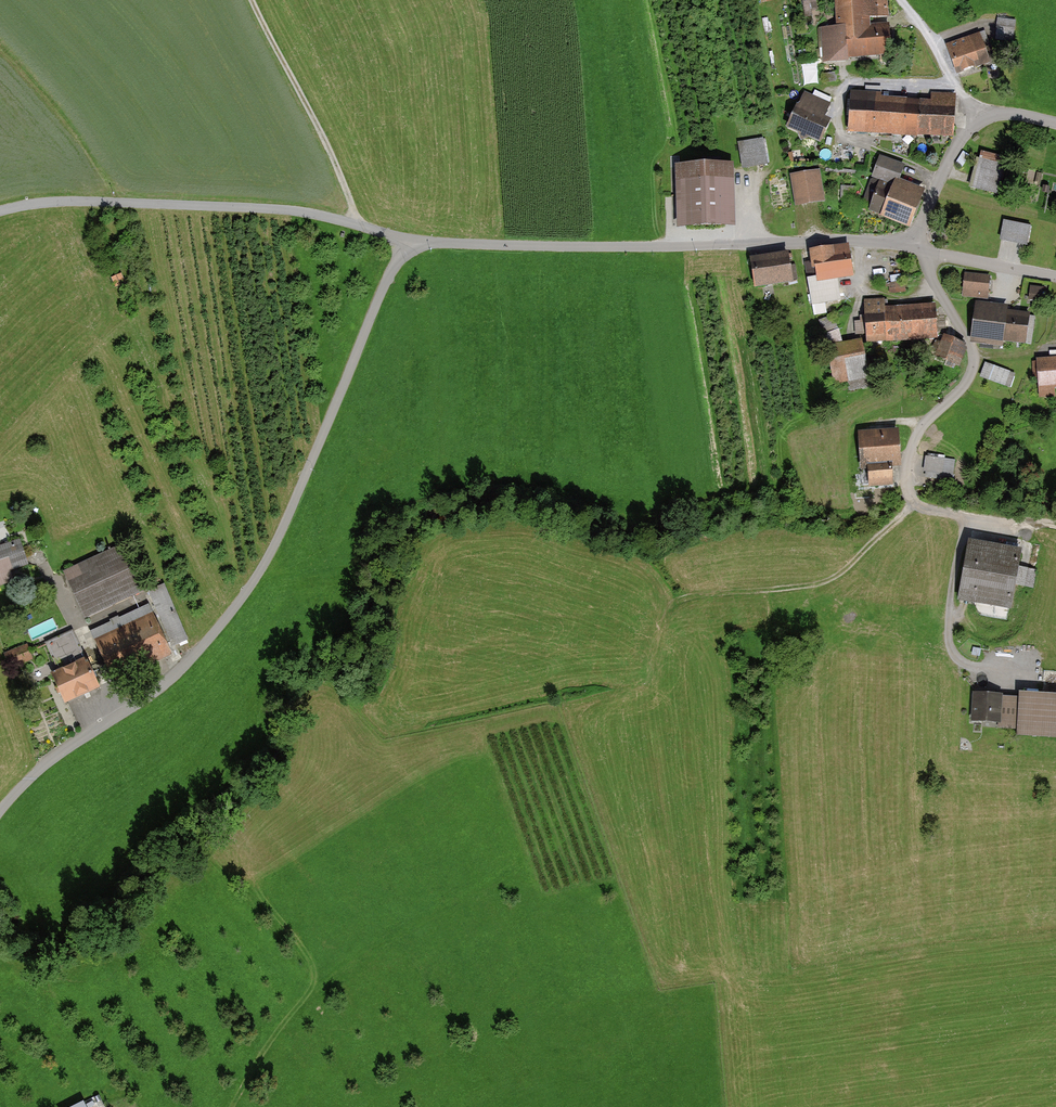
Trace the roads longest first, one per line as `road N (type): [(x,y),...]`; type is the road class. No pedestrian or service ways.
road 1 (unclassified): [(0,811),(39,770),(167,684),(253,583),(406,244)]
road 2 (unclassified): [(406,244),(914,245)]
road 3 (residential): [(927,251),(929,273),(975,355),(965,384),(915,437),(912,503),(1055,529)]
road 4 (unclassified): [(0,212),(52,202),(298,212),(406,244)]
road 5 (track): [(965,517),(949,611),(954,663),(991,677),(1029,674),(1051,632),(1055,601)]
road 6 (track): [(674,601),(831,581),(912,503)]
road 7 (track): [(252,0),(359,225)]
road 8 (unclassified): [(914,245),(940,178),(973,124),(1009,113),(1055,123)]
road 9 (track): [(982,117),(935,40),(898,0)]
road 10 (residential): [(927,251),(1055,276)]

